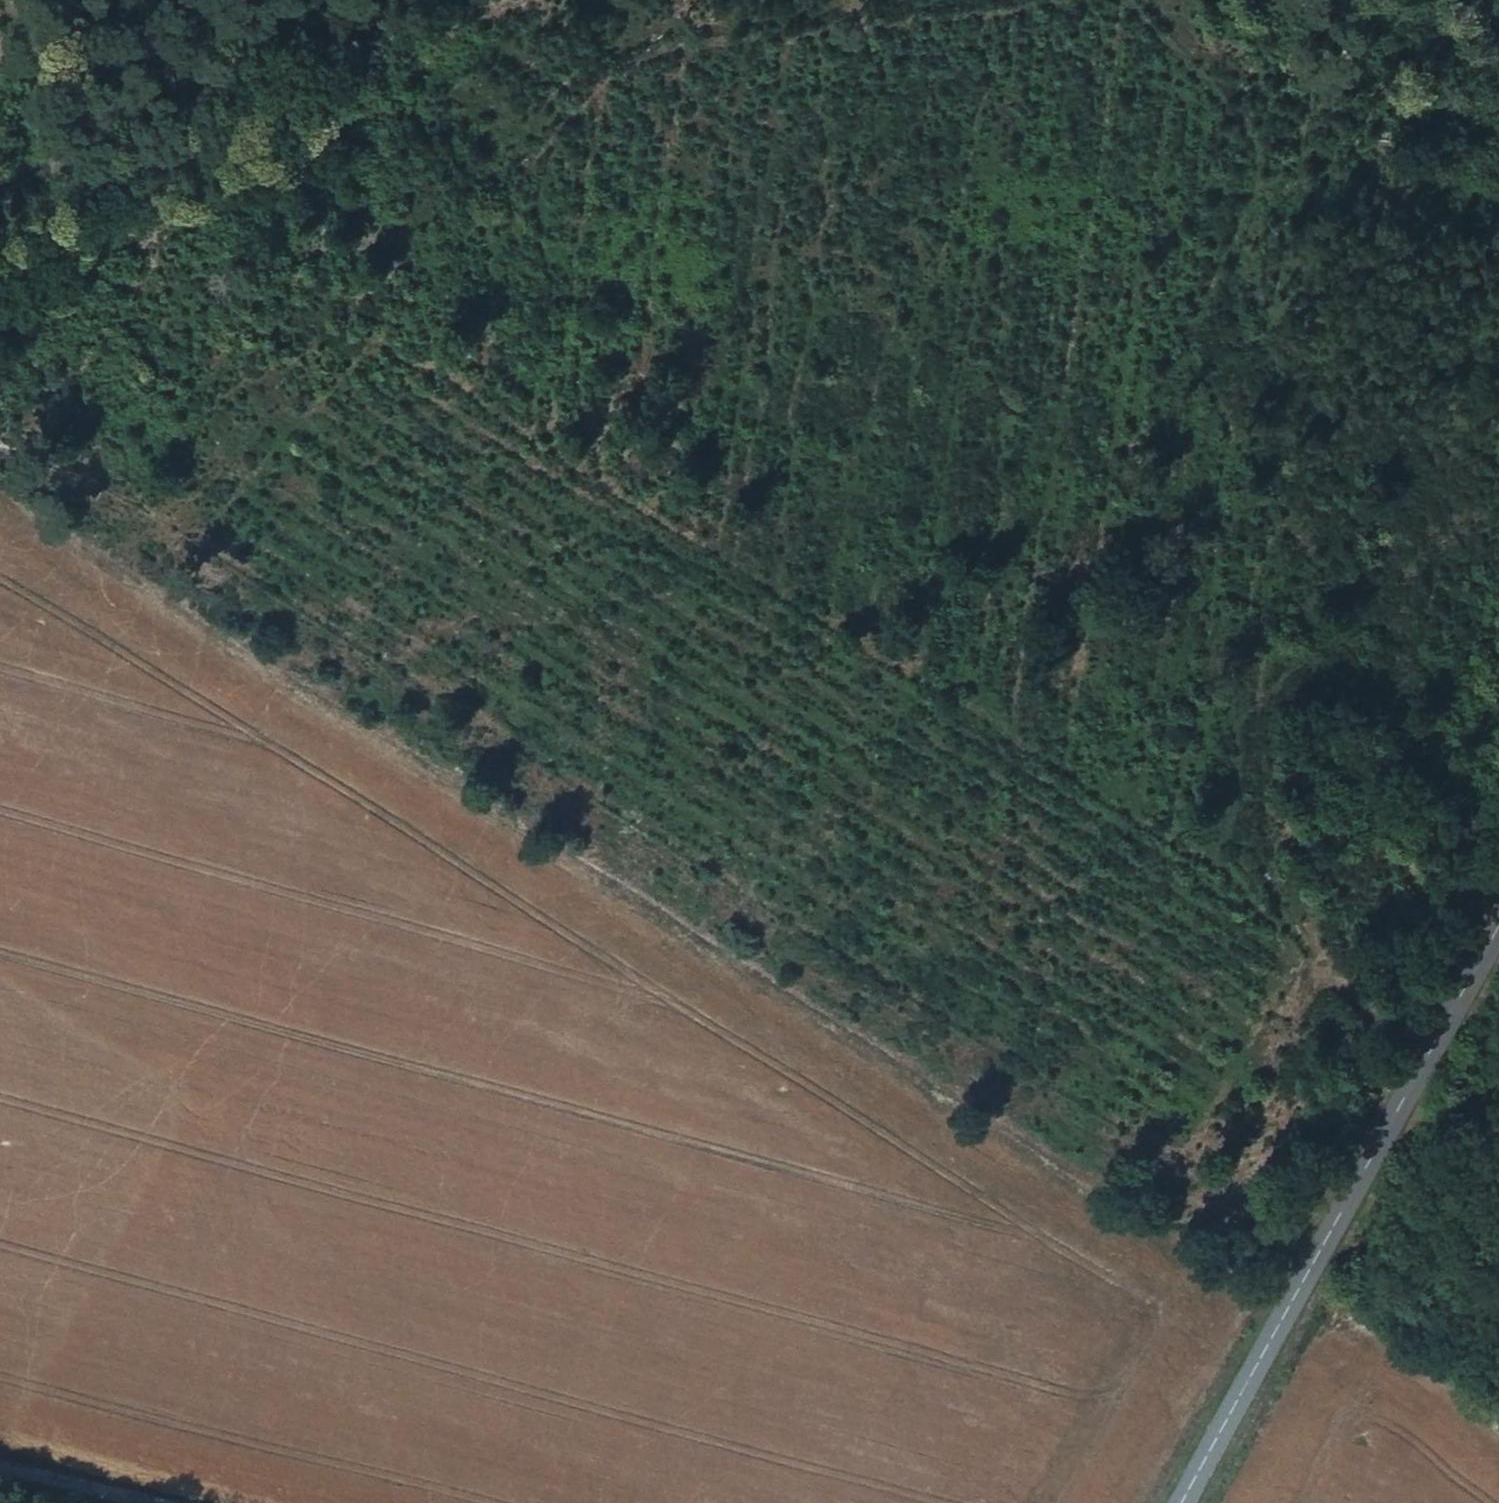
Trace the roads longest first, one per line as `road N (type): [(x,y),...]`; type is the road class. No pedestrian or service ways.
road 1 (tertiary): [(1498,929),(1179,1502)]
road 2 (track): [(138,1502),(0,1465)]

